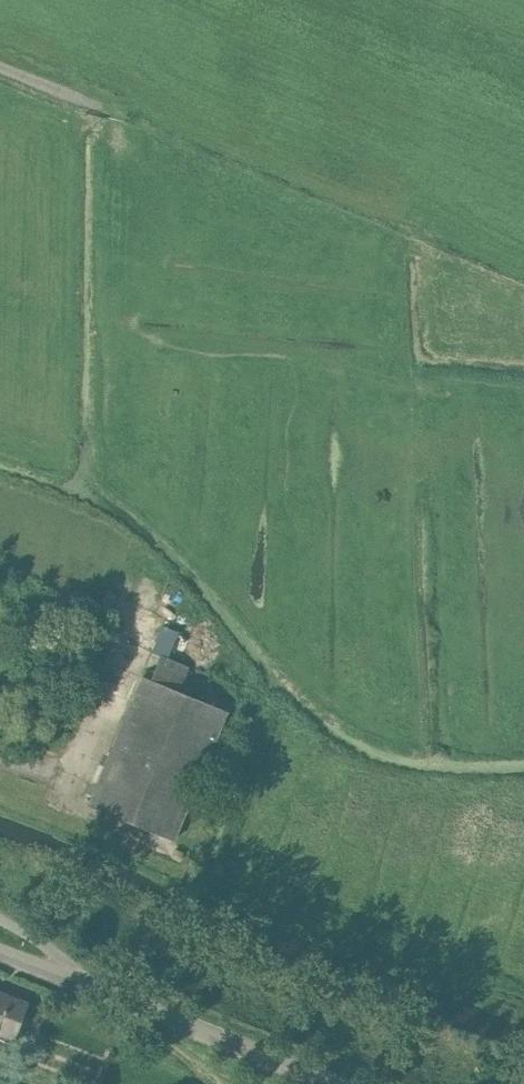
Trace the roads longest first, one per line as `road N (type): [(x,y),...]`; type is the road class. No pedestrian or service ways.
road 1 (tertiary): [(0,952),(329,1083)]
road 2 (track): [(106,993),(211,1083)]

